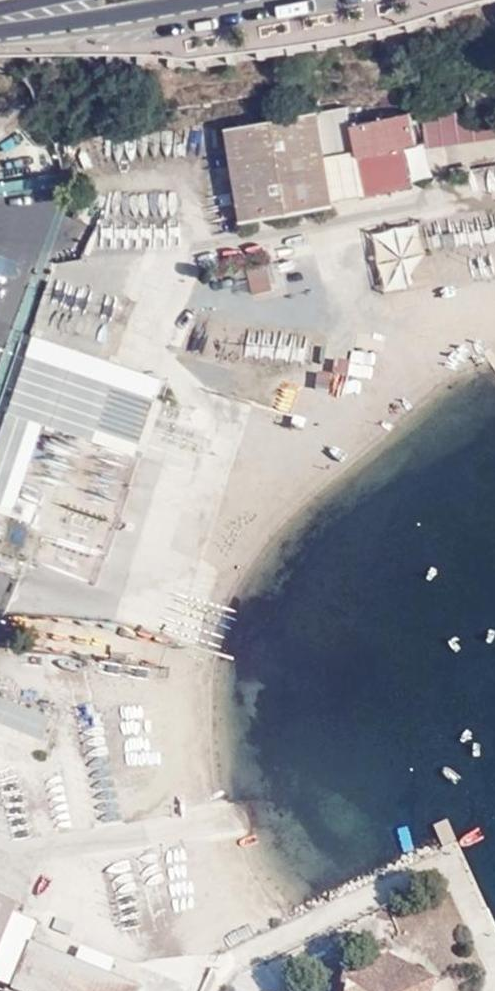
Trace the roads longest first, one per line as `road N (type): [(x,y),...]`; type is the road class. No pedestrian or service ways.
road 1 (secondary): [(7,19),(212,0)]

